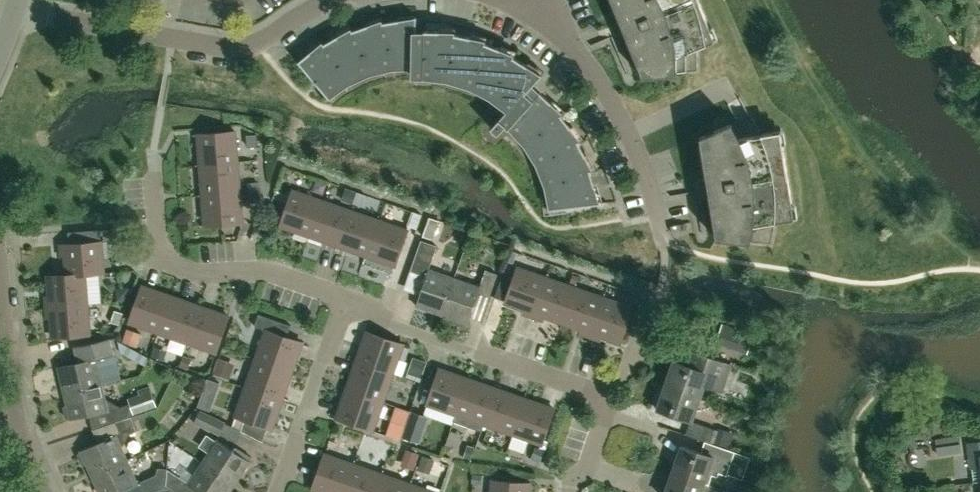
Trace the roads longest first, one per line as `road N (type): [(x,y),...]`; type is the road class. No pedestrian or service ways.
road 1 (residential): [(328,0),(239,49),(14,10)]
road 2 (residential): [(602,395),(390,324),(347,300)]
road 3 (residential): [(347,300),(268,270),(201,274),(175,264),(159,240),(153,178)]
road 4 (residential): [(666,251),(629,133),(606,90),(548,23)]
road 5 (residential): [(43,491),(12,399),(0,277)]
road 6 (residential): [(277,491),(347,300)]
road 7 (residential): [(602,395),(626,371),(661,291)]

